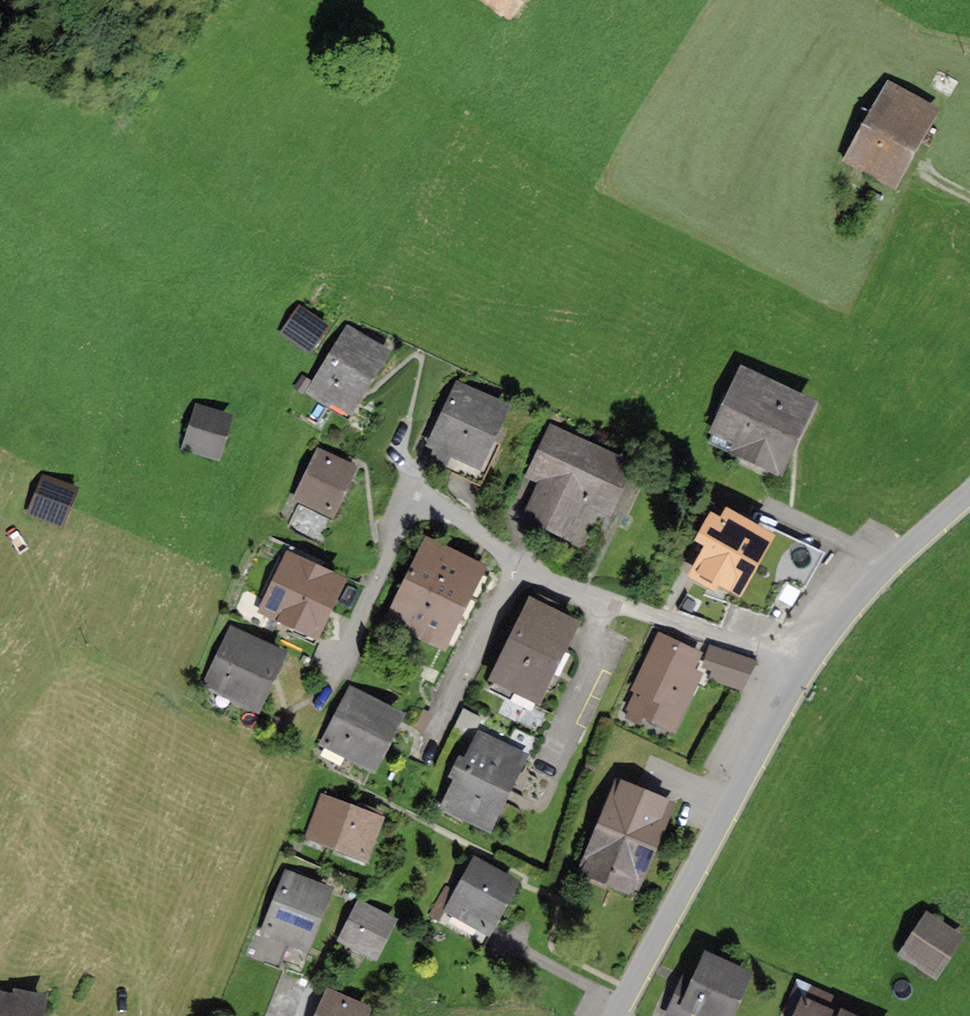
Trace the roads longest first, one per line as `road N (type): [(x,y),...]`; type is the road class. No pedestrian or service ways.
road 1 (unclassified): [(802,669),(614,1015)]
road 2 (residential): [(518,565),(473,526),(413,494),(313,704)]
road 3 (residential): [(802,669),(518,565)]
road 4 (unclassified): [(969,491),(886,564),(802,669)]
road 5 (residential): [(518,565),(445,714)]

